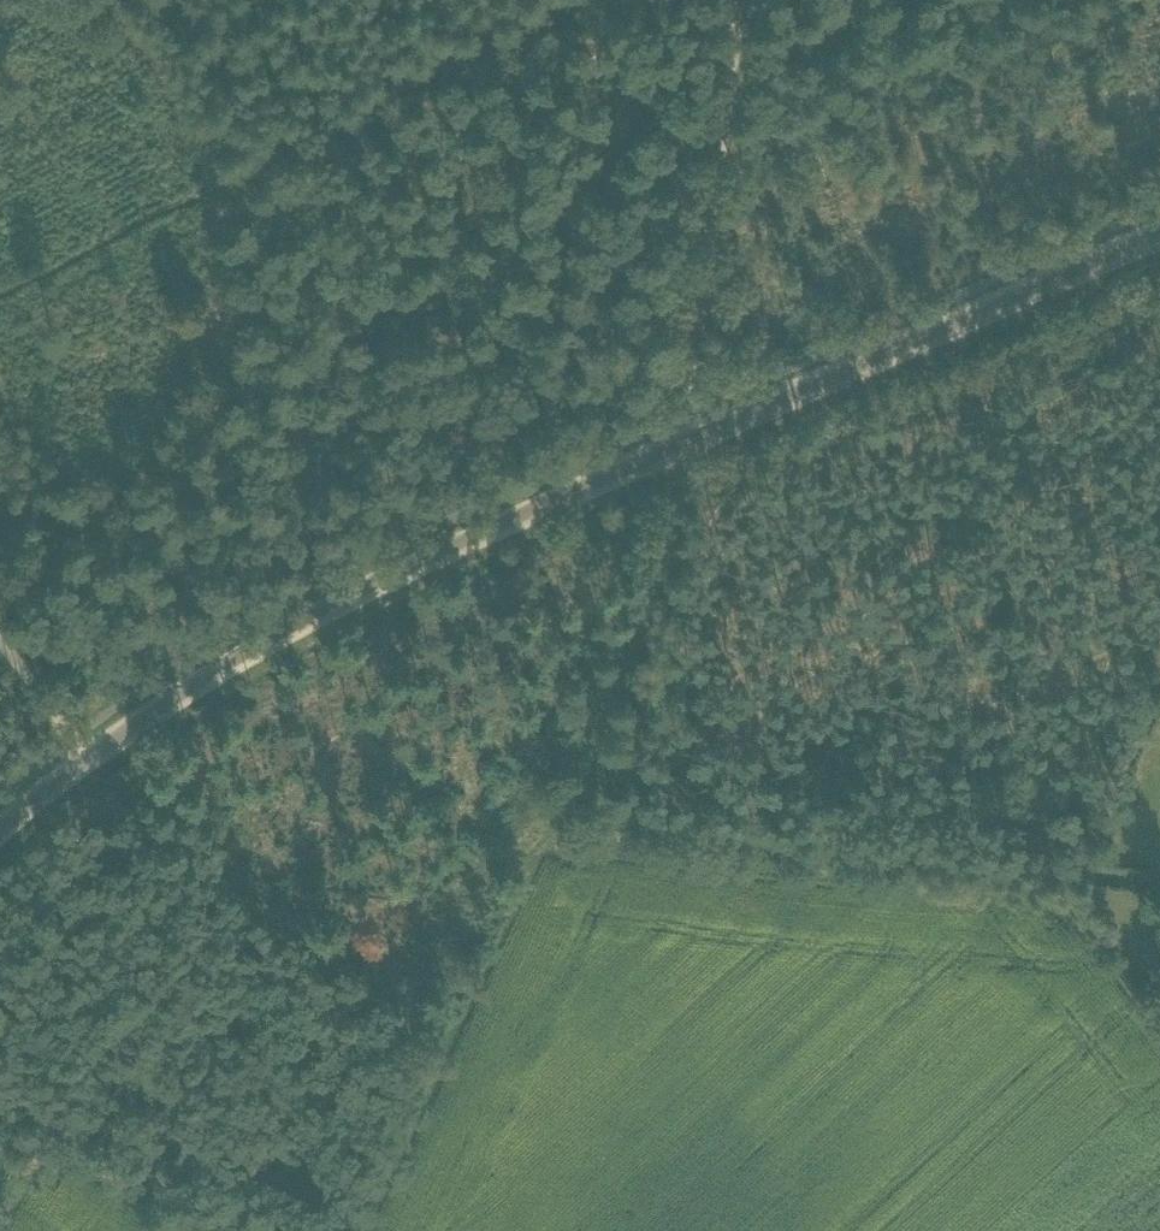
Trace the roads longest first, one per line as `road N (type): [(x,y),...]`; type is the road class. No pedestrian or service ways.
road 1 (unclassified): [(0,833),(98,752),(327,607),(480,530),(1159,232)]
road 2 (track): [(72,739),(133,774),(262,906),(427,1050),(448,1053)]
road 3 (track): [(547,833),(621,667),(676,513),(681,417)]
road 4 (track): [(681,417),(736,0)]

